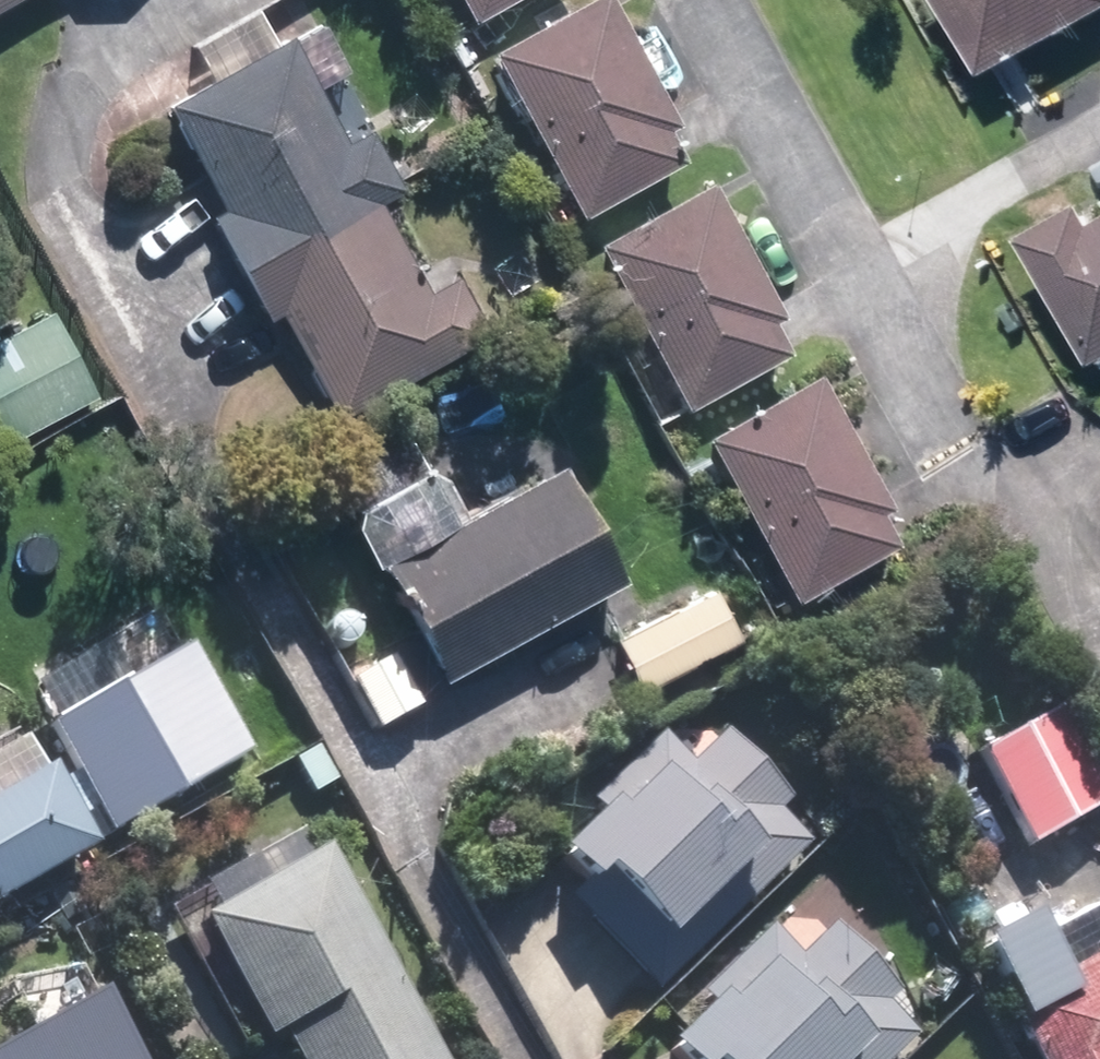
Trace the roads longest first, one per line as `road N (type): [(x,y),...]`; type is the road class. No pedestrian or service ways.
road 1 (unclassified): [(1099,643),(1020,495)]

